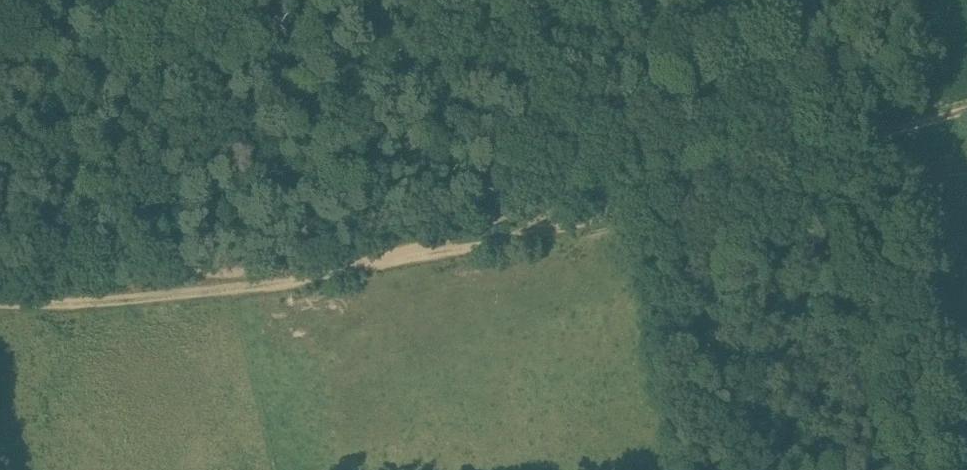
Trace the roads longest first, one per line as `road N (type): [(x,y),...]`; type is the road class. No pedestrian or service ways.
road 1 (track): [(0,303),(262,287),(615,211)]
road 2 (track): [(615,211),(966,110)]
road 3 (track): [(460,0),(615,211)]

